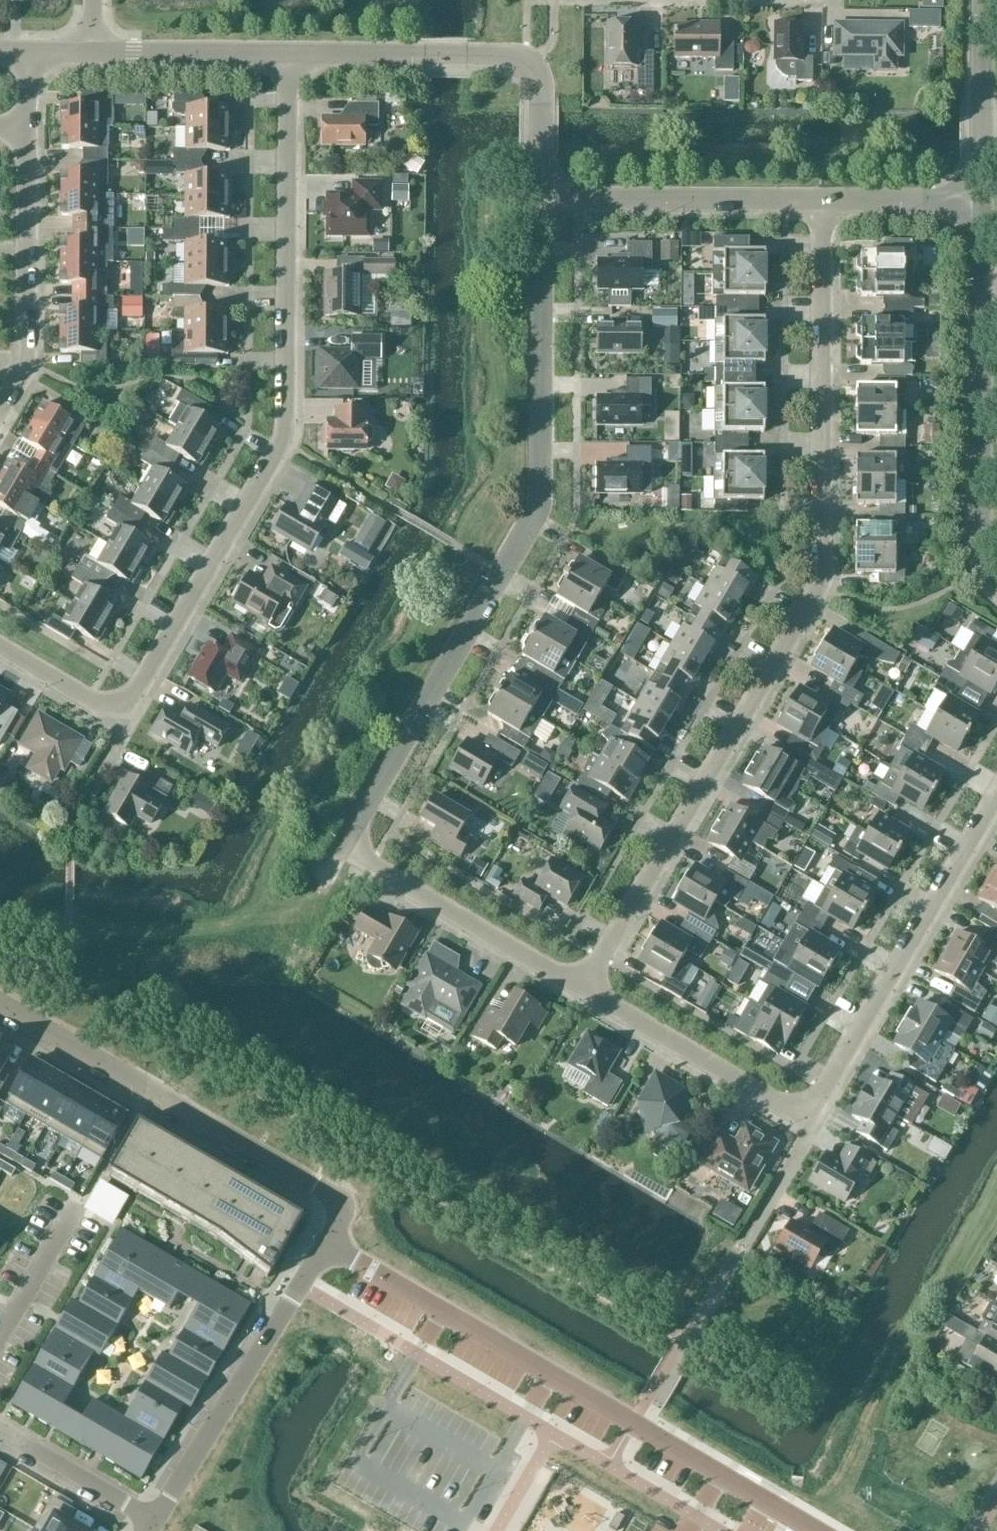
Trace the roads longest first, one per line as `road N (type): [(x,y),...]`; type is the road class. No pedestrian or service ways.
road 1 (residential): [(584,989),(826,595),(830,203)]
road 2 (residential): [(0,652),(117,721),(282,444),(289,53)]
road 3 (residential): [(342,847),(537,518),(542,198)]
road 4 (residential): [(584,989),(788,1110),(802,1110),(814,1103),(996,793)]
road 5 (unclassified): [(817,1530),(325,1244)]
road 6 (residential): [(0,1002),(329,1194),(339,1213),(325,1244)]
road 7 (residential): [(325,1244),(154,1521)]
road 8 (residential): [(0,416),(28,370),(27,128)]
road 9 (residential): [(542,198),(830,203)]
road 10 (residential): [(996,581),(979,533),(983,296)]
road 11 (residential): [(342,847),(584,989)]
road 12 (residential): [(984,202),(983,0)]
road 13 (residential): [(91,53),(289,53)]
road 14 (residential): [(542,198),(539,82),(528,66),(508,57),(470,55)]
road 15 (residential): [(289,53),(470,55)]
road 16 (residential): [(0,1430),(154,1521)]
road 17 (residential): [(830,203),(984,202)]

